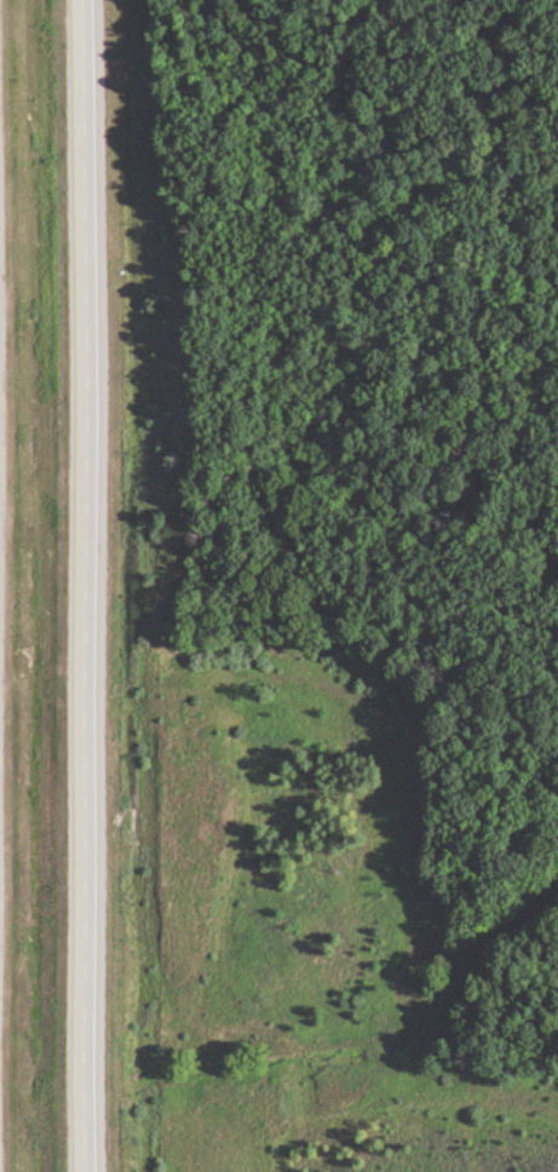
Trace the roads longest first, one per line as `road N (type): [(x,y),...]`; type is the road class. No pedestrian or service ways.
road 1 (motorway): [(90,1171),(86,0)]

